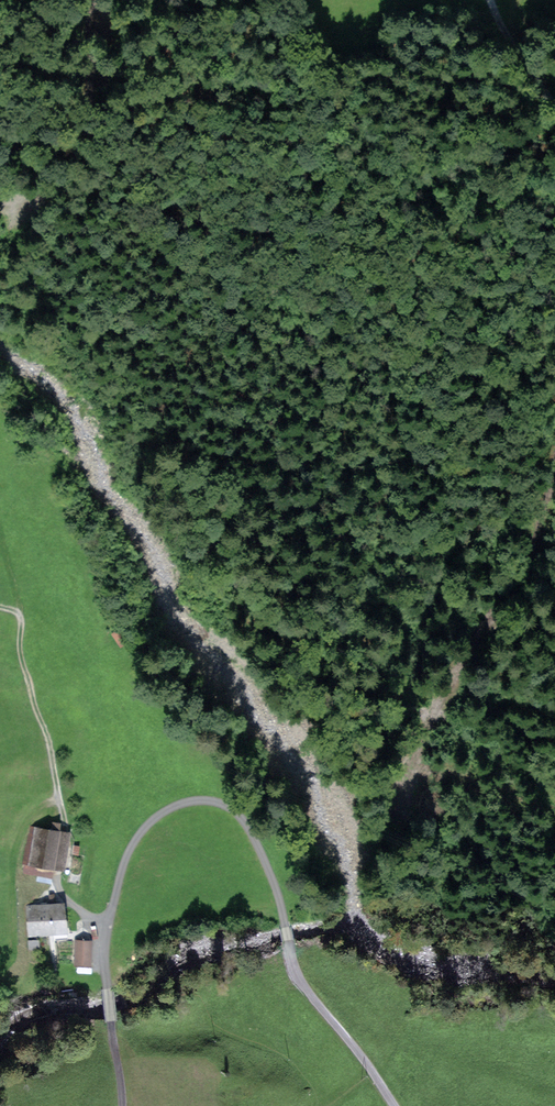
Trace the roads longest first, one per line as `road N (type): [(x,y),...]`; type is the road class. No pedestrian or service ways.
road 1 (unclassified): [(394,1105),(298,978),(251,832),(214,800),(157,816),(128,853),(108,926),(111,1020)]
road 2 (track): [(0,606),(19,614),(21,655),(48,737),(64,830),(57,887),(108,926)]
road 3 (track): [(105,0),(86,139),(66,191),(31,214)]
road 4 (unclassified): [(554,112),(493,0)]

